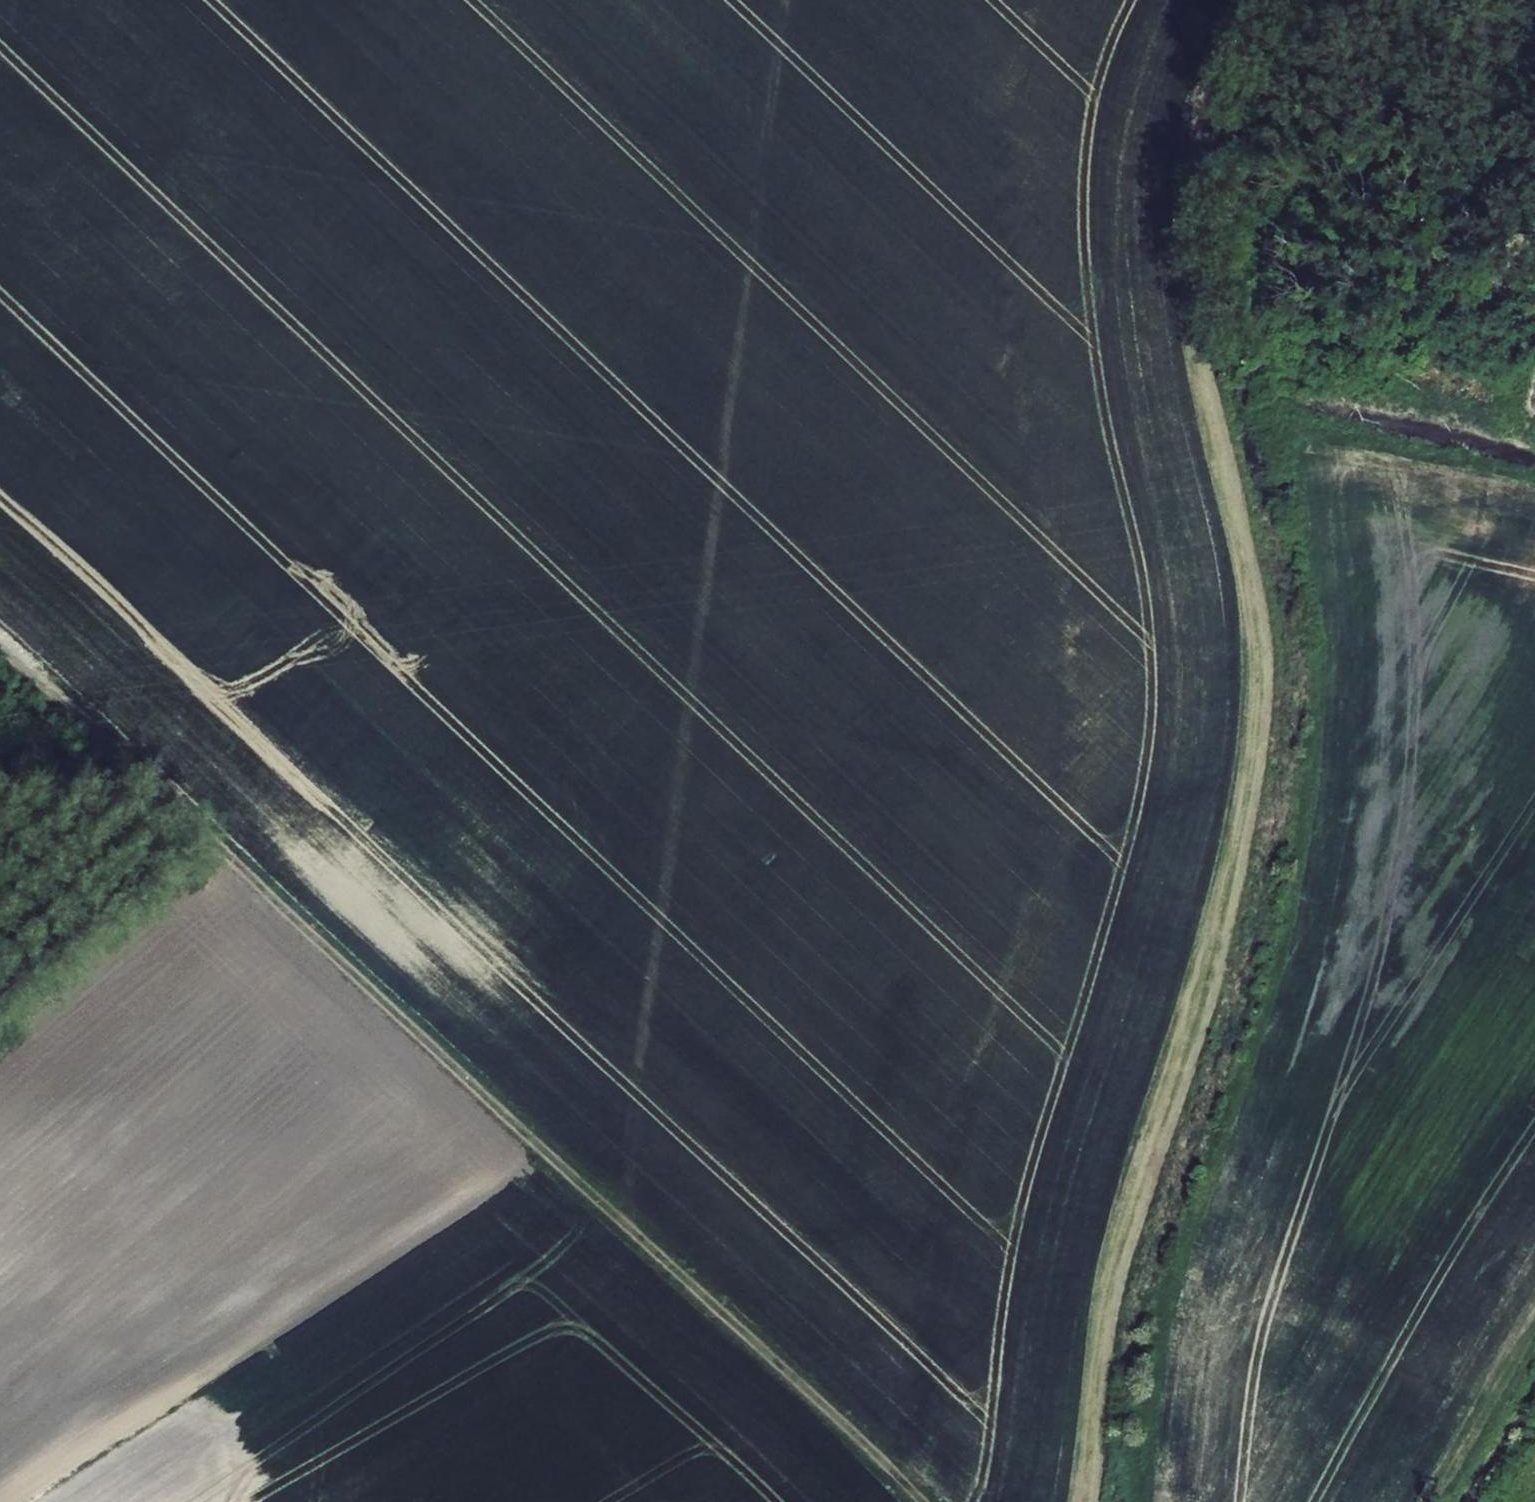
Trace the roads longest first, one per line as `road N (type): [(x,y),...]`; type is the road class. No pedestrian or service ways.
road 1 (track): [(917,1501),(223,851),(0,654)]

